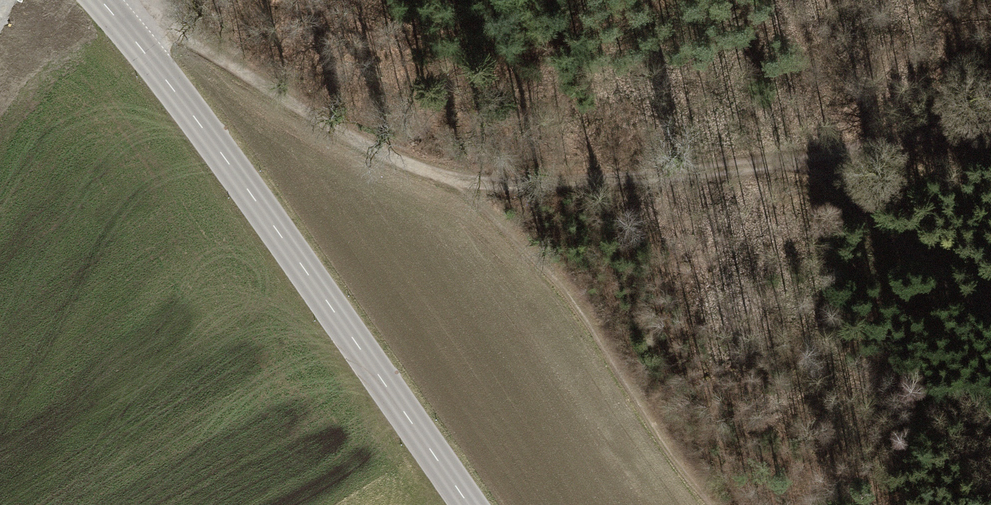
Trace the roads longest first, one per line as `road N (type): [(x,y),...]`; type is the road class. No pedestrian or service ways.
road 1 (track): [(798,165),(497,185),(434,172),(169,28),(134,39)]
road 2 (tertiary): [(468,504),(209,137),(101,0)]
road 3 (track): [(798,165),(990,313)]
road 4 (track): [(990,122),(798,165)]

